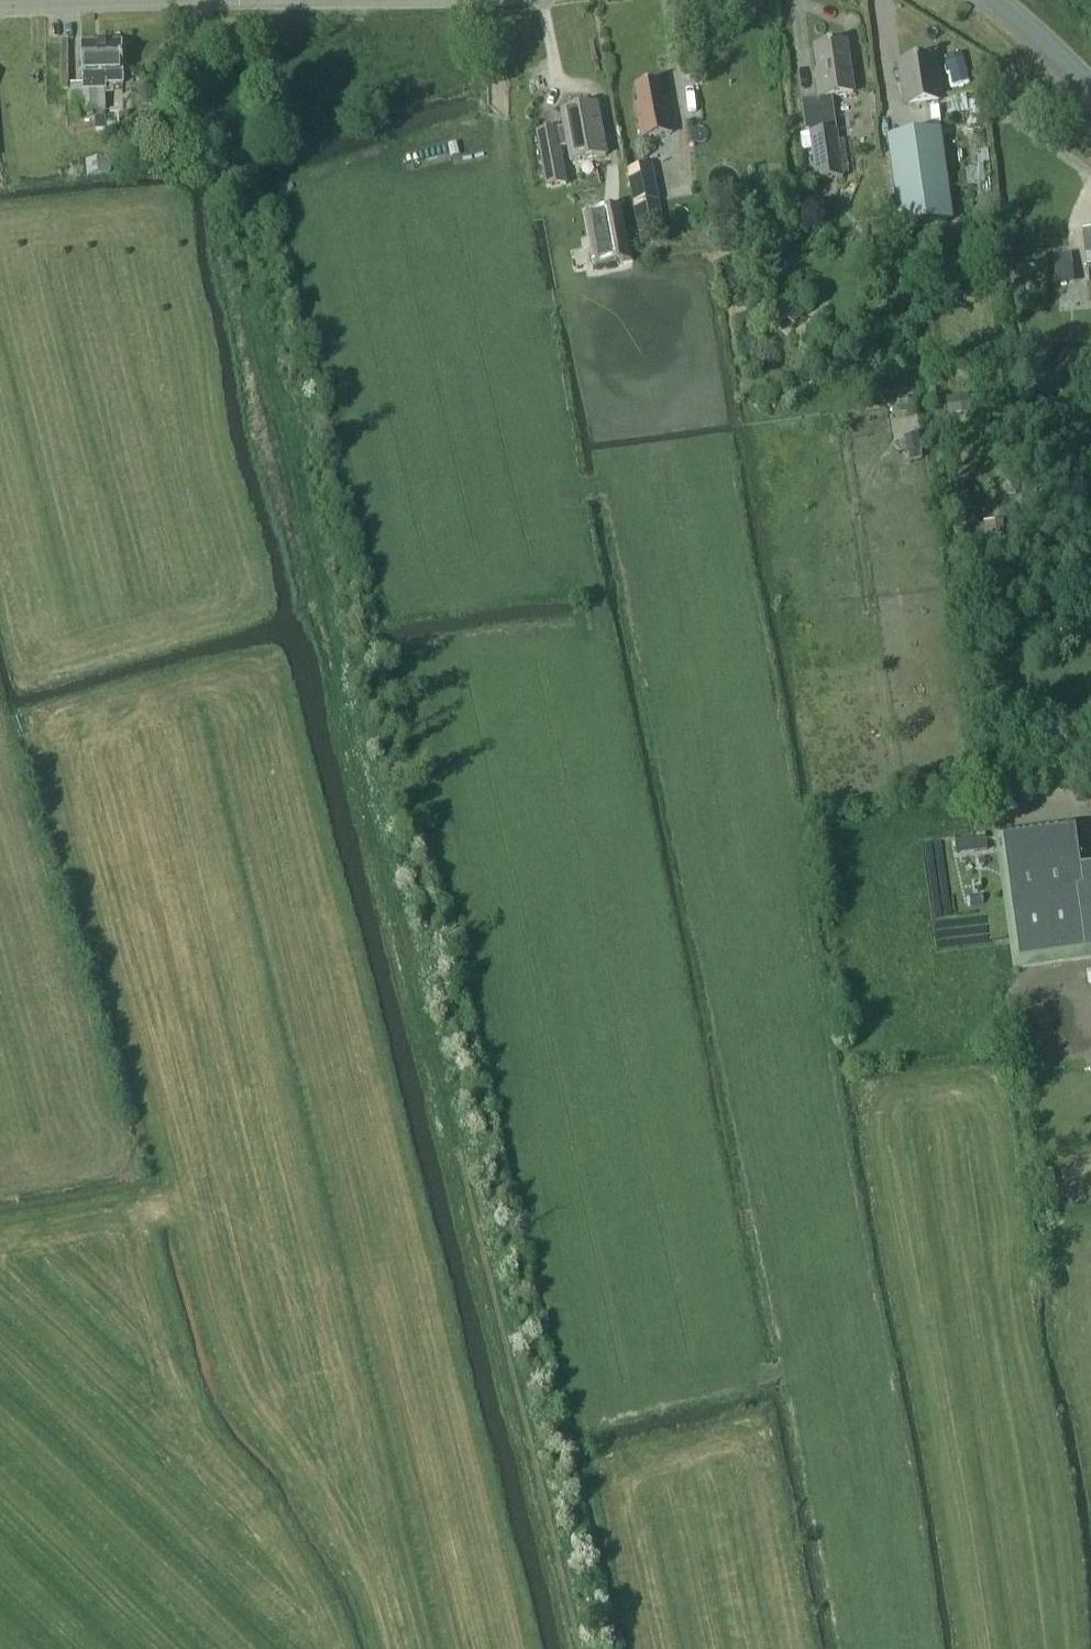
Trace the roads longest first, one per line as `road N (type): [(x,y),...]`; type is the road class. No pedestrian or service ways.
road 1 (unclassified): [(0,8),(172,0)]
road 2 (unclassified): [(1090,94),(997,0)]

